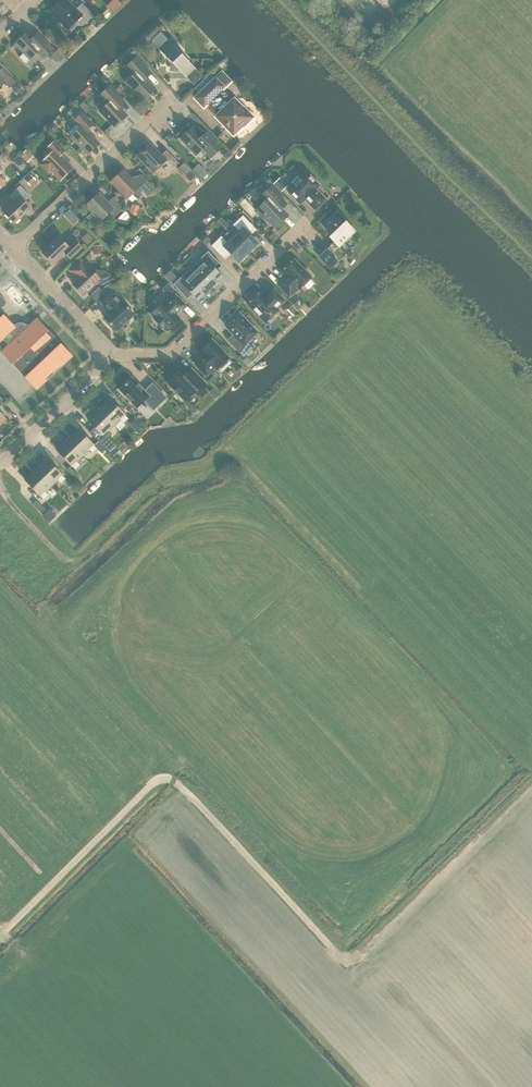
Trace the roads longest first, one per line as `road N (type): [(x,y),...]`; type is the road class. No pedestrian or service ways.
road 1 (track): [(531,783),(351,958),(342,958),(173,780),(156,779),(0,937)]
road 2 (track): [(0,486),(49,547),(77,561),(165,483),(235,460),(360,589)]
road 3 (residential): [(308,229),(180,345),(161,357),(103,357)]
road 4 (residential): [(11,248),(170,103)]
road 5 (residential): [(0,466),(96,376),(103,357)]
road 6 (residential): [(103,357),(11,248)]

